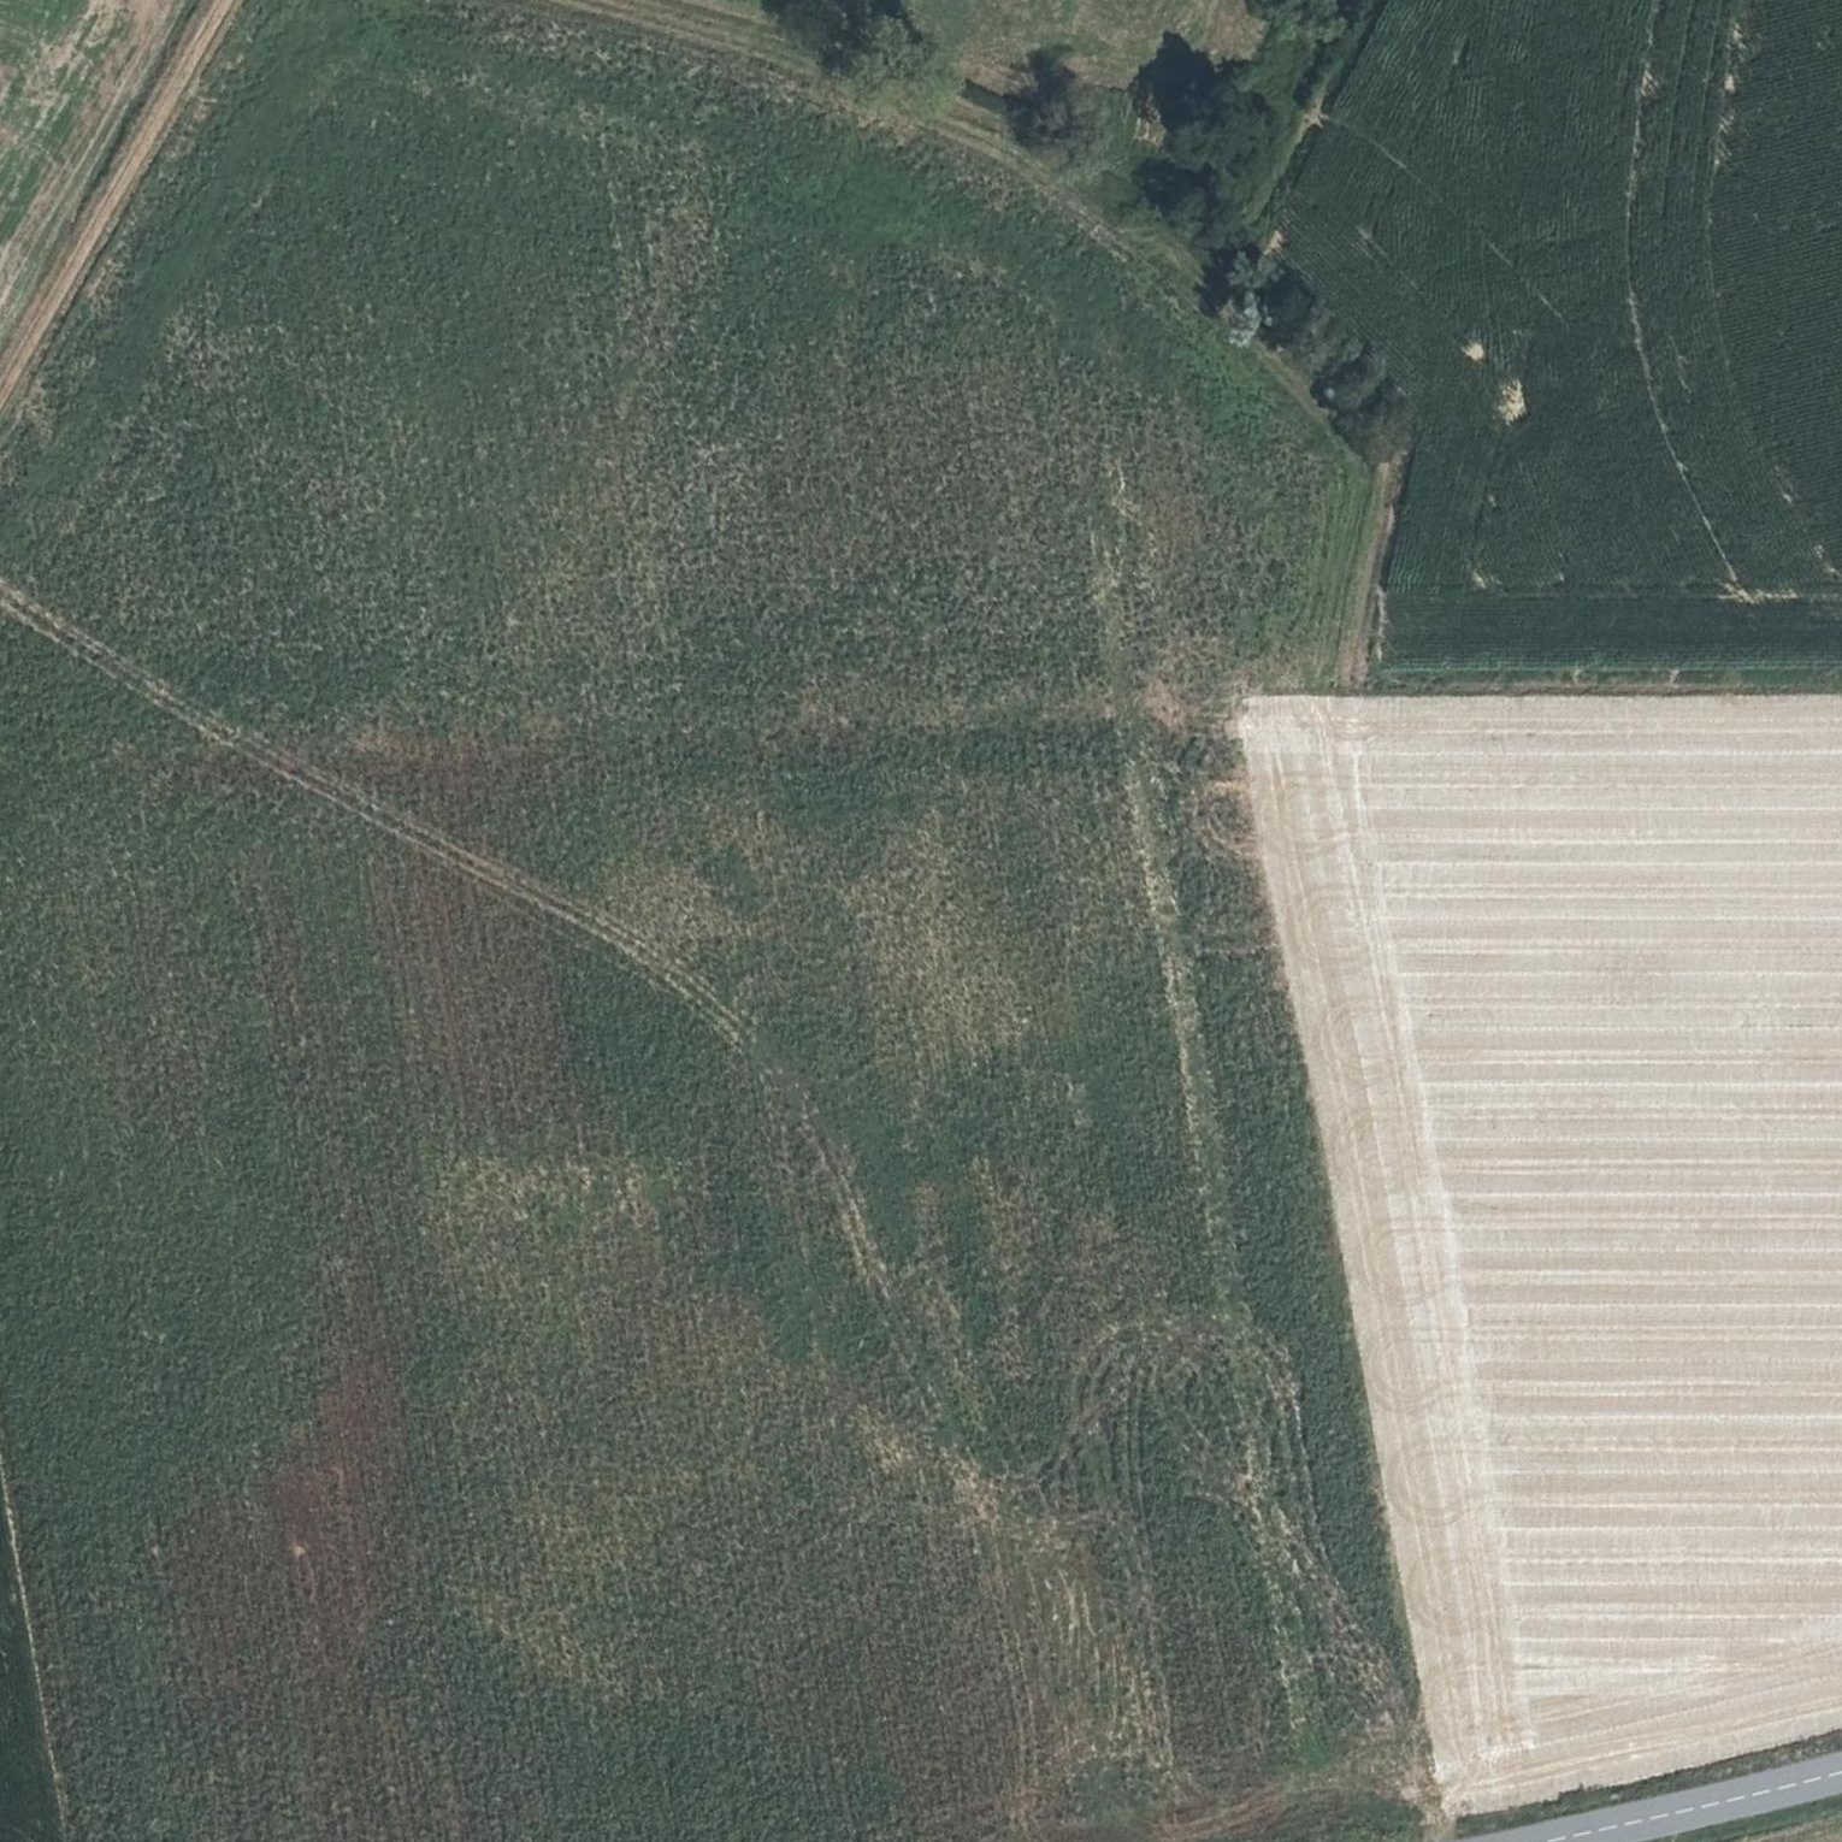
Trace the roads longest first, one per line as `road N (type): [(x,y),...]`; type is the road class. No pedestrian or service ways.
road 1 (track): [(0,410),(22,382),(223,0)]
road 2 (secondary): [(1563,1841),(1841,1776)]

